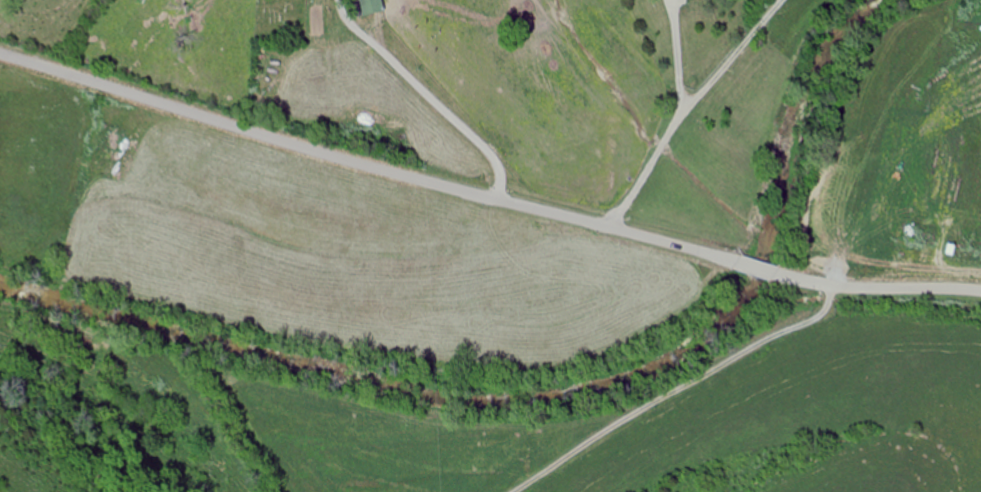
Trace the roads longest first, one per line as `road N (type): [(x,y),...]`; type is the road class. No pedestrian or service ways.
road 1 (residential): [(980,291),(787,277),(353,162),(0,54)]
road 2 (residential): [(841,286),(773,342),(495,491)]
road 3 (residential): [(510,204),(446,115),(383,47),(373,0)]

